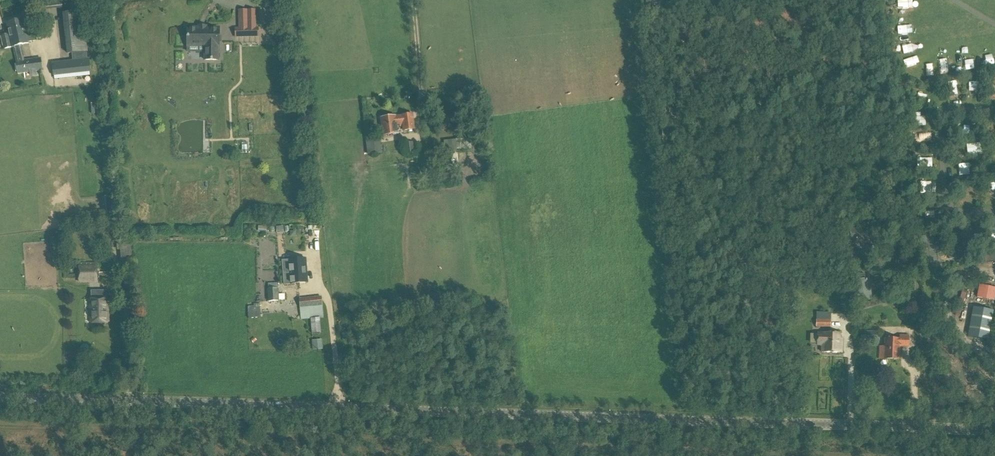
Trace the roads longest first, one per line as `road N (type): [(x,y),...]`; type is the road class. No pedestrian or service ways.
road 1 (tertiary): [(994,430),(0,396)]
road 2 (track): [(902,154),(933,428)]

